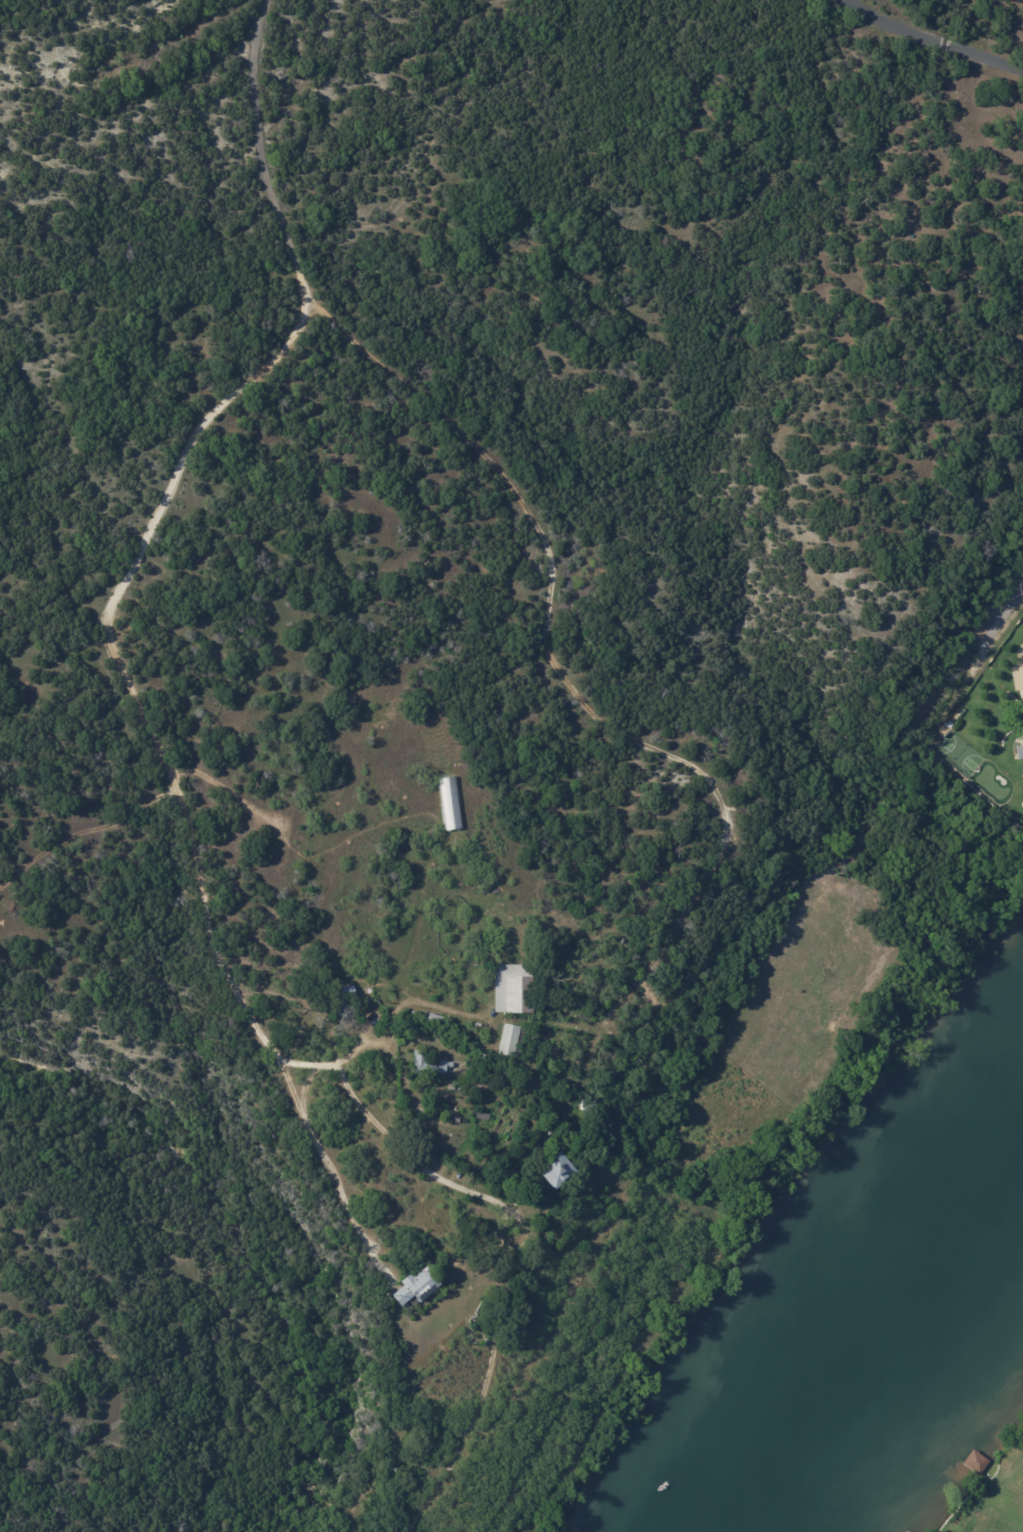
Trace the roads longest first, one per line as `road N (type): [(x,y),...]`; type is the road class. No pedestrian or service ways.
road 1 (residential): [(1022,70),(846,0)]
road 2 (residential): [(1022,604),(923,738)]

